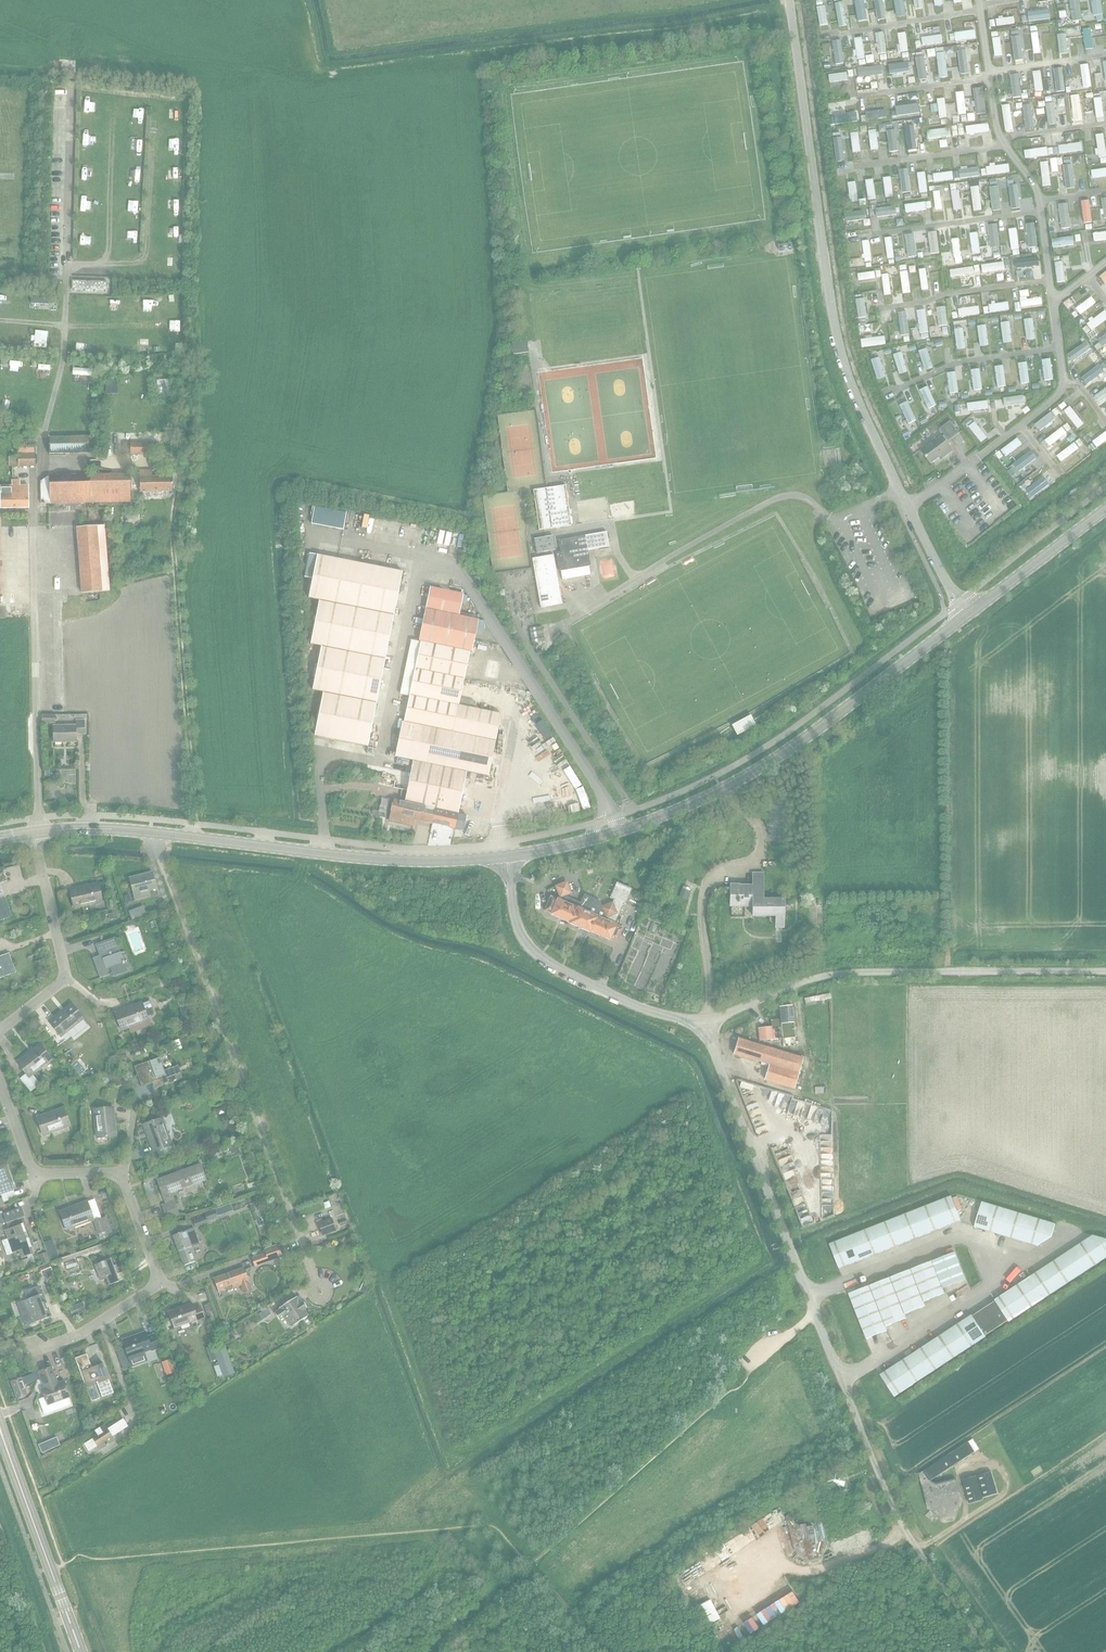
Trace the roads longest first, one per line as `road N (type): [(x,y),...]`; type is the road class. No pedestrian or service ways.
road 1 (unclassified): [(989,1651),(890,1502),(702,1022)]
road 2 (unclassified): [(969,615),(944,580),(842,357),(788,0)]
road 3 (secondary): [(507,857),(644,824),(745,777),(969,615)]
road 4 (residential): [(320,1293),(153,833)]
road 5 (unclassified): [(702,1022),(782,988),(850,972),(1105,972)]
road 6 (secondary): [(153,833),(360,858),(507,857)]
road 7 (unclassified): [(507,857),(517,927),(536,953),(642,1008),(702,1022)]
road 8 (secondary): [(82,1651),(0,1431)]
road 9 (residential): [(39,832),(35,619)]
road 10 (secondary): [(969,615),(1105,512)]
road 11 (residential): [(66,977),(39,832)]
road 12 (residential): [(35,1347),(82,1333),(158,1282)]

